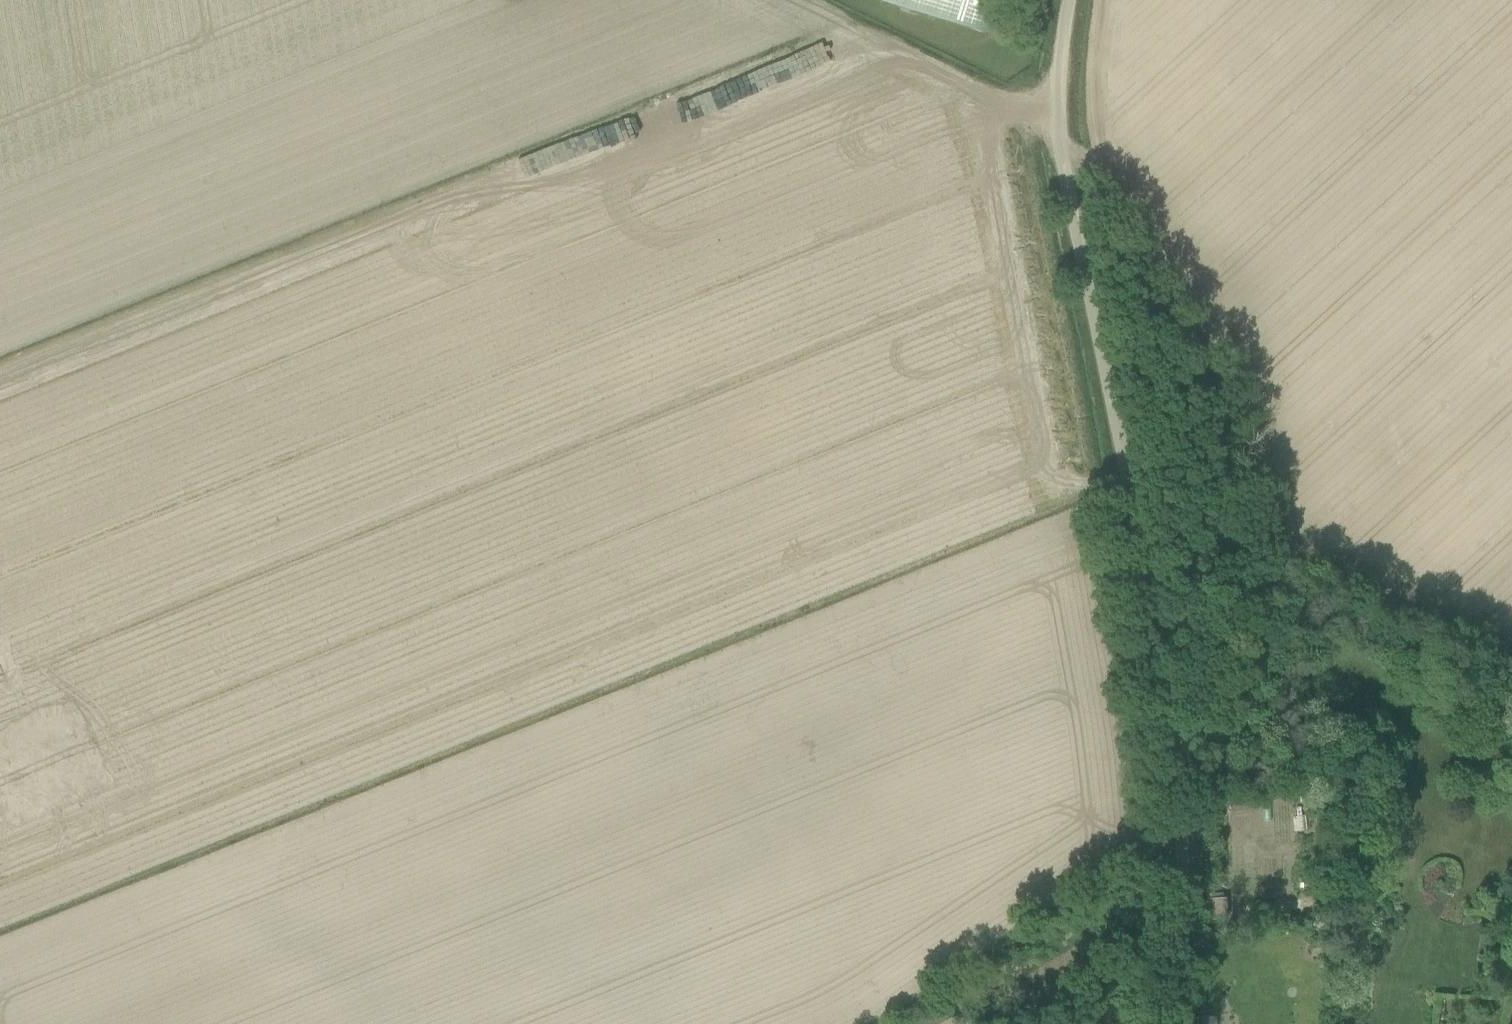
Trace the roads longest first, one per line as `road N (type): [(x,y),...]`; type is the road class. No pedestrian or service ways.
road 1 (unclassified): [(1156,1023),(1165,826),(1156,701),(1047,145),(1058,0)]

